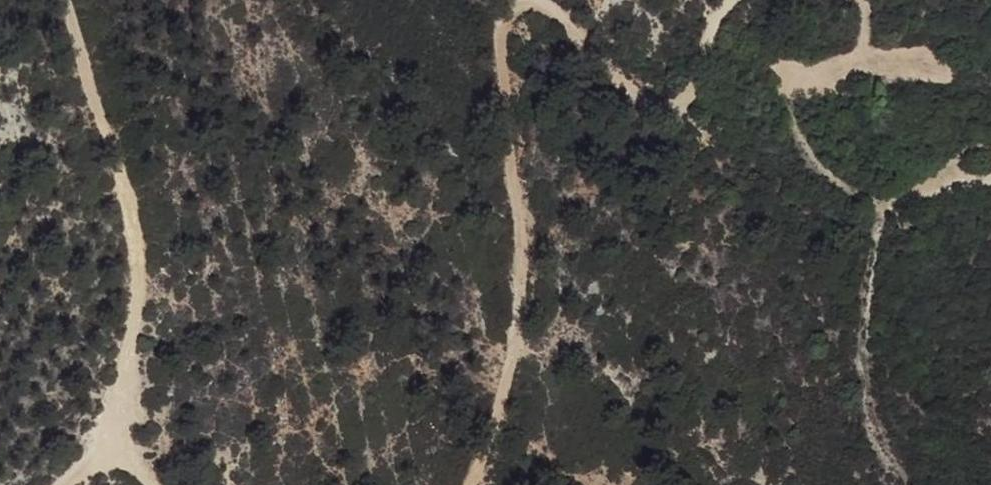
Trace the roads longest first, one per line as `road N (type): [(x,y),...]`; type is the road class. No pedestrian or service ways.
road 1 (track): [(519,0),(502,19),(499,42),(520,240),(516,348),(470,484)]
road 2 (track): [(117,430),(138,309),(133,242),(65,0)]
road 3 (track): [(731,0),(680,105),(621,91),(555,8),(525,0)]

